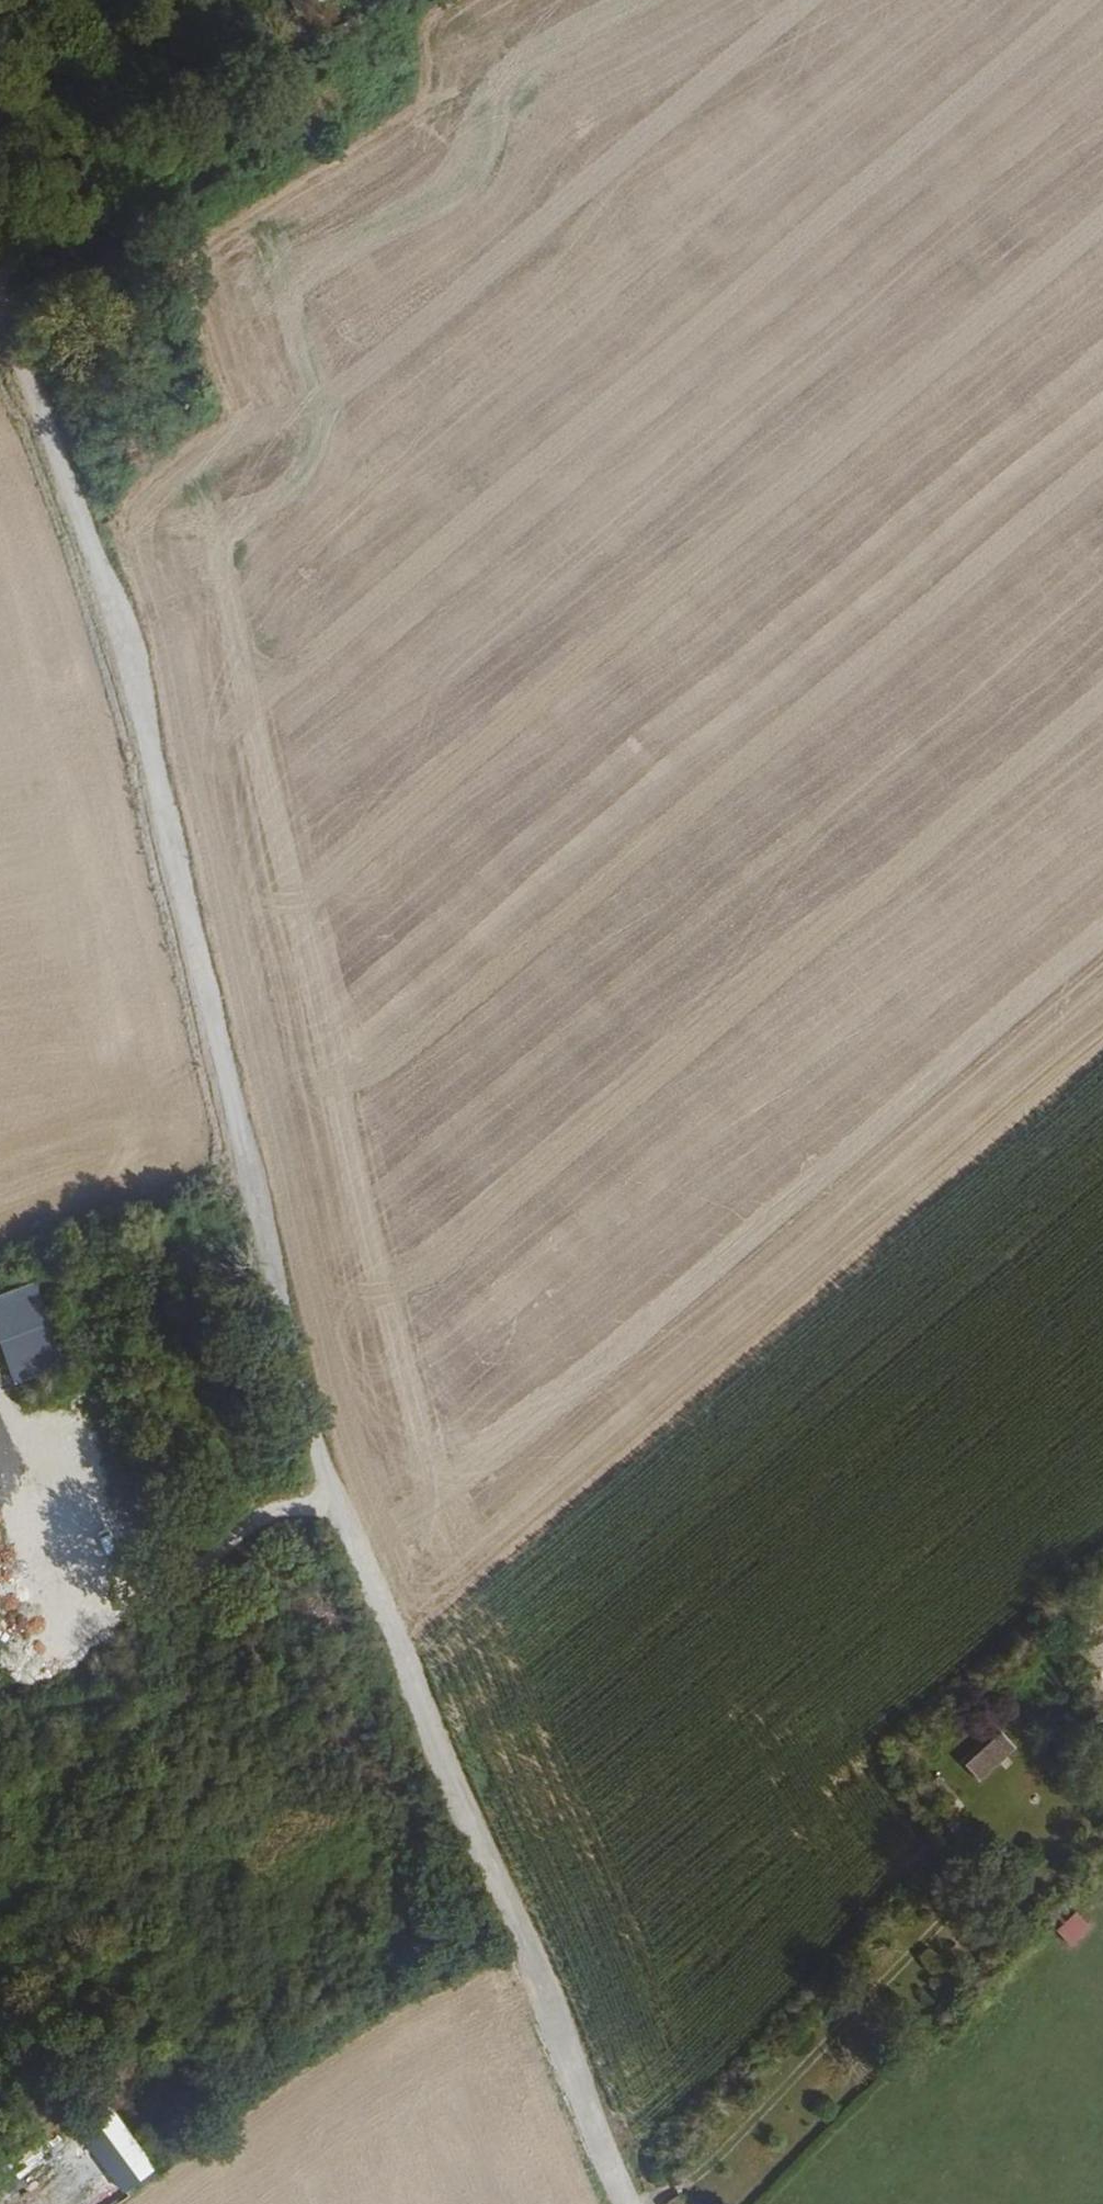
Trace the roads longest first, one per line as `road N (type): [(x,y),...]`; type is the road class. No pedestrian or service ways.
road 1 (unclassified): [(627,2203),(315,1440),(112,636),(46,444),(0,338)]

